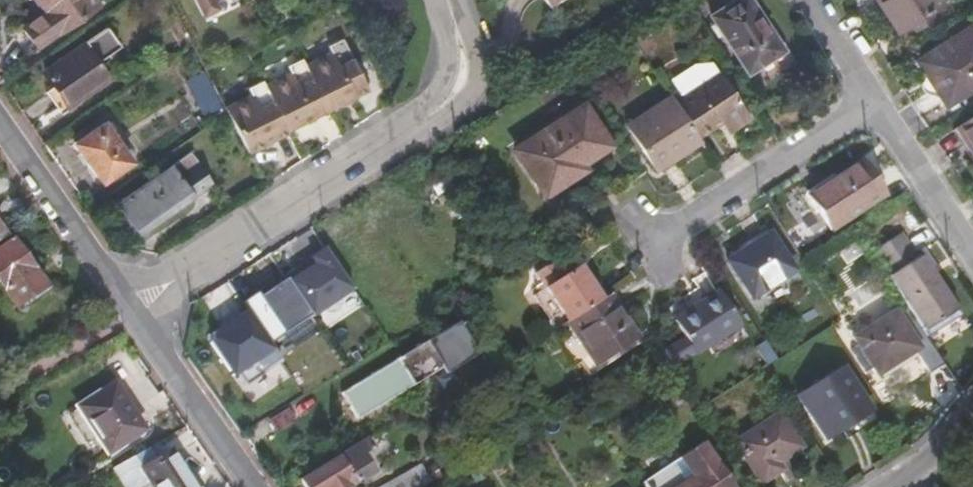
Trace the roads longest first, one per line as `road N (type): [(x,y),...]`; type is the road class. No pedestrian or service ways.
road 1 (residential): [(446,0),(464,57),(461,77),(436,113),(128,309)]
road 2 (residential): [(873,102),(647,248)]
road 3 (residential): [(0,126),(128,309)]
road 4 (residential): [(128,309),(256,486)]
road 5 (residential): [(972,252),(873,102)]
road 6 (residential): [(0,390),(128,309)]

